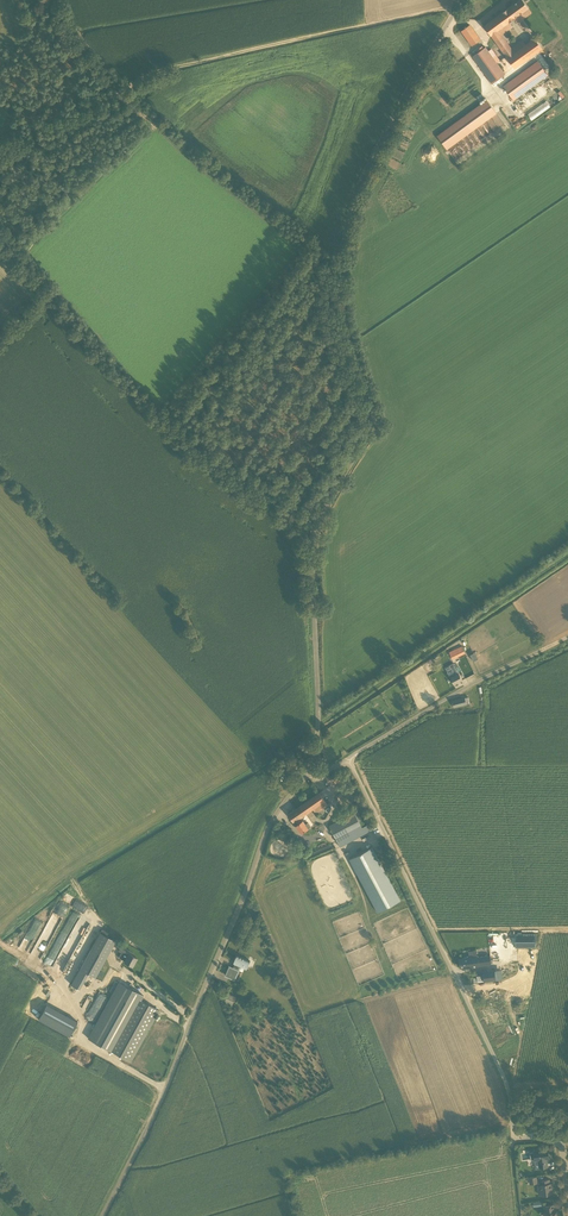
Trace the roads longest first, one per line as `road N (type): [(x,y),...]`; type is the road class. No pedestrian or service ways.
road 1 (unclassified): [(305,775),(317,729),(314,535),(375,416),(346,322),(340,257),(373,160),(461,0)]
road 2 (unclassified): [(104,1215),(150,1130),(270,835),(305,775)]
road 3 (unclassified): [(513,1137),(503,1074),(349,756)]
road 4 (track): [(119,97),(162,72),(454,14)]
road 5 (unclassified): [(349,756),(567,638)]
road 6 (track): [(0,143),(119,97)]

